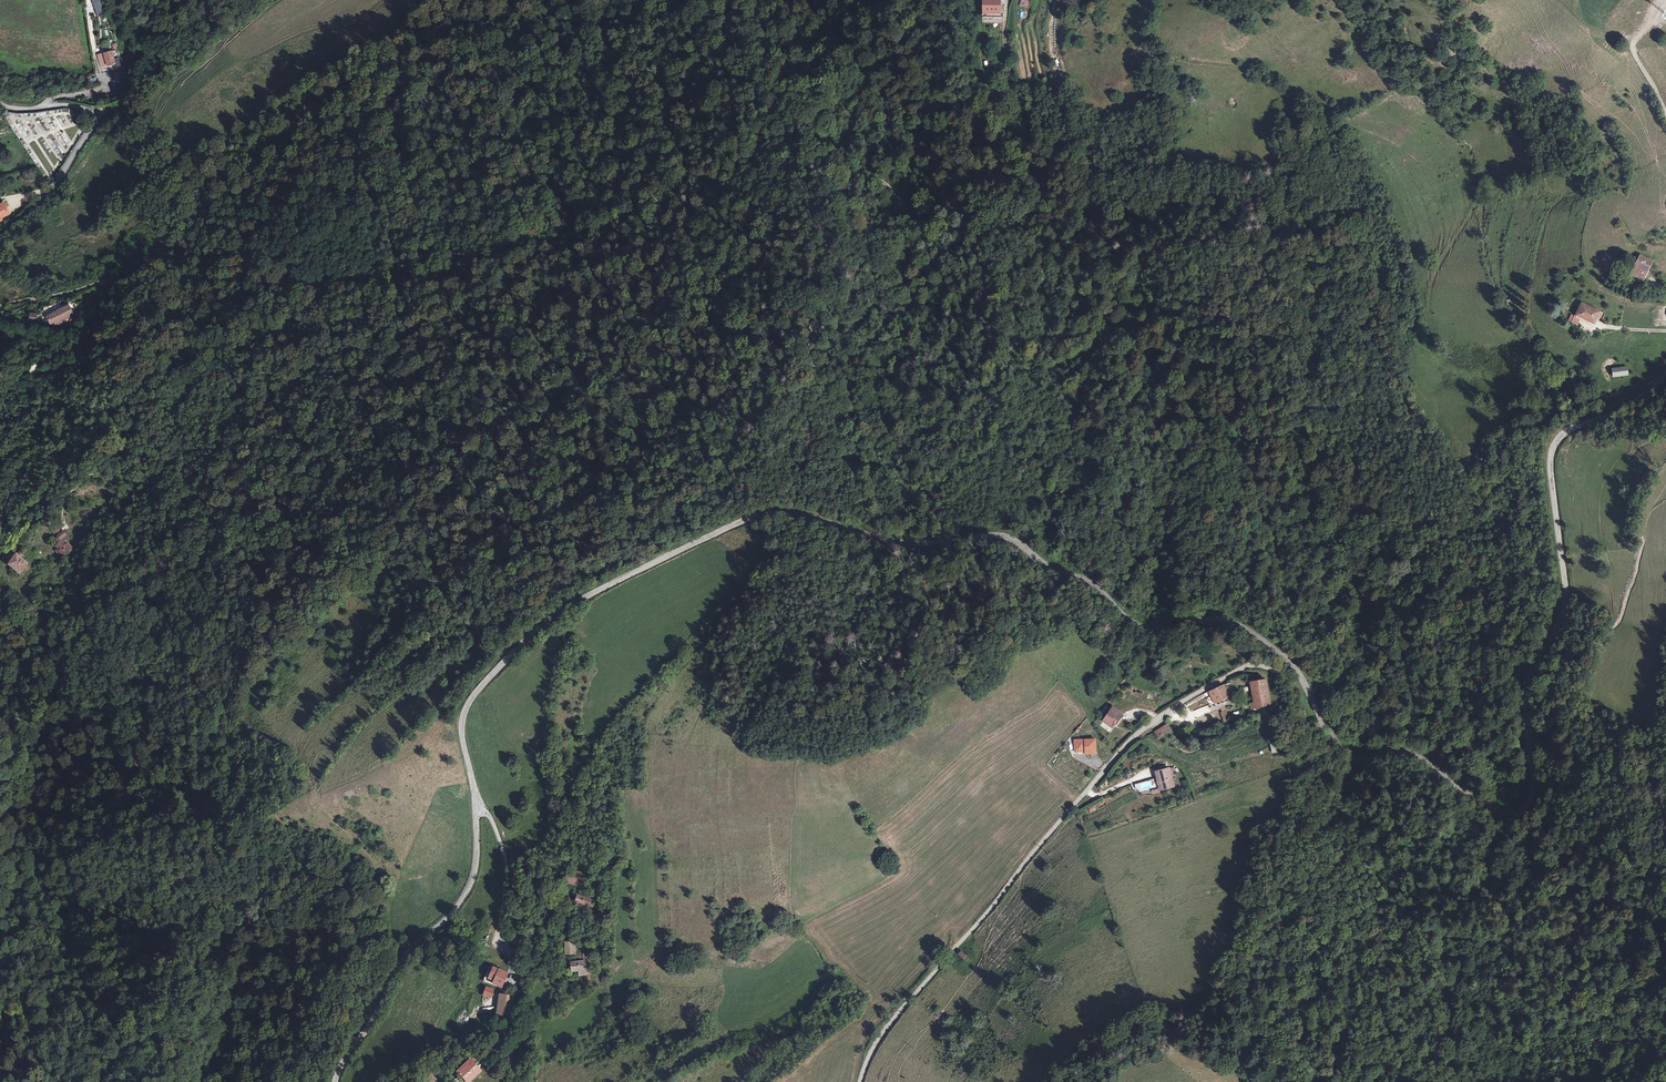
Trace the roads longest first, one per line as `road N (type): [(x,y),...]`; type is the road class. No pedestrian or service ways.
road 1 (tertiary): [(475,808),(461,723),(467,705),(514,651),(600,587),(769,510),(907,543),(998,534),(1096,586),(1145,628),(1212,619),(1240,625),(1295,669),(1336,748)]
road 2 (track): [(948,196),(1014,215),(1093,309),(1169,365),(1313,497),(1325,486),(1314,364),(1337,322),(1366,331),(1471,488),(1482,484),(1485,453),(1513,433)]
road 3 (tertiary): [(1336,748),(1355,763),(1403,752),(1477,802),(1498,812),(1525,809),(1532,791),(1524,688),(1565,591),(1553,449),(1566,431),(1620,409),(1665,372)]
road 4 (unclassified): [(860,1081),(886,1030),(1152,723),(1245,668),(1267,665),(1288,687),(1306,738),(1336,748)]
road 5 (track): [(326,290),(446,284),(541,242),(583,242),(736,173),(795,123),(913,209),(922,212),(948,196)]
road 6 (track): [(111,322),(113,331),(33,372),(172,351),(198,355),(278,332)]
road 7 (track): [(31,528),(90,477),(138,466),(236,386),(278,332)]
road 8 (tertiary): [(335,1081),(403,958),(451,916),(471,883),(475,808)]
road 9 (track): [(673,552),(802,418),(877,465)]
road 10 (residential): [(0,236),(53,189),(98,116),(69,105),(0,106)]
road 11 (track): [(1156,0),(1153,39),(1165,54),(1259,70),(1311,119),(1326,112)]
road 12 (track): [(111,321),(155,310),(205,314),(281,287),(326,290)]
road 13 (residential): [(475,808),(488,815),(505,858),(499,941),(512,972)]
road 14 (track): [(1513,433),(1600,406),(1665,361)]
road 15 (track): [(1029,141),(1005,49),(1007,0)]
road 16 (track): [(948,196),(980,172),(1035,180),(1029,141)]

